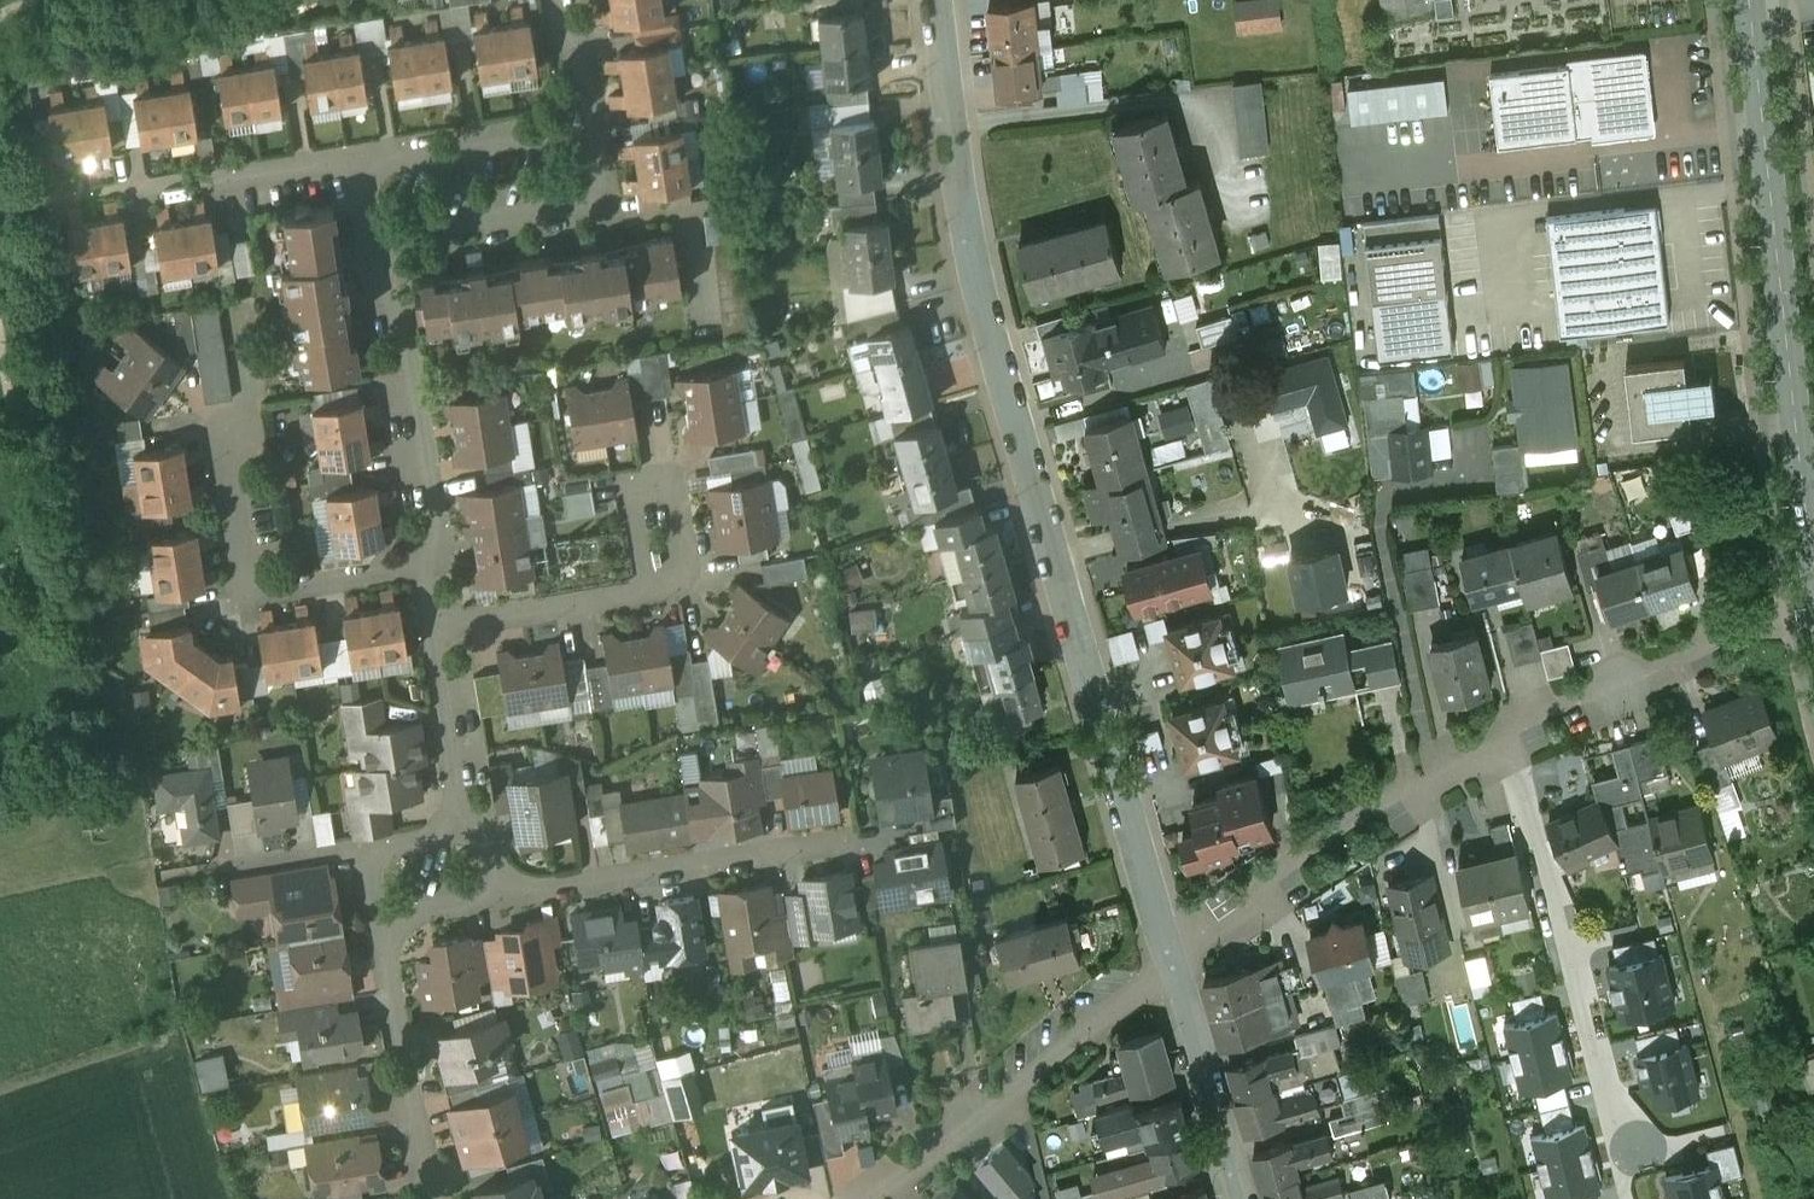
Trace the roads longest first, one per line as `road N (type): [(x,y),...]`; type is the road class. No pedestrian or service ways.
road 1 (residential): [(1177,960),(969,238),(939,0)]
road 2 (tertiary): [(1749,0),(1813,556)]
road 3 (residential): [(1508,740),(1630,1168)]
road 4 (residential): [(1508,740),(1177,960)]
road 5 (residential): [(1177,960),(1039,1054),(868,1198)]
road 6 (residential): [(234,426),(258,591),(429,565)]
road 7 (residential): [(838,845),(517,894)]
road 8 (residential): [(376,250),(429,565)]
road 9 (residential): [(580,118),(593,213),(376,250)]
road 10 (residential): [(1791,615),(1508,740)]
road 11 (residential): [(57,194),(361,156)]
road 12 (residential): [(382,915),(429,1198)]
road 13 (residential): [(1177,960),(1245,1198)]
road 14 (residential): [(650,590),(633,485),(670,479),(686,580)]
road 15 (residential): [(361,156),(580,118)]
road 16 (residential): [(650,590),(439,627)]
road 17 (residential): [(439,627),(472,828)]
road 18 (residential): [(472,828),(372,845),(382,915)]
road 19 (residential): [(517,894),(382,915)]

